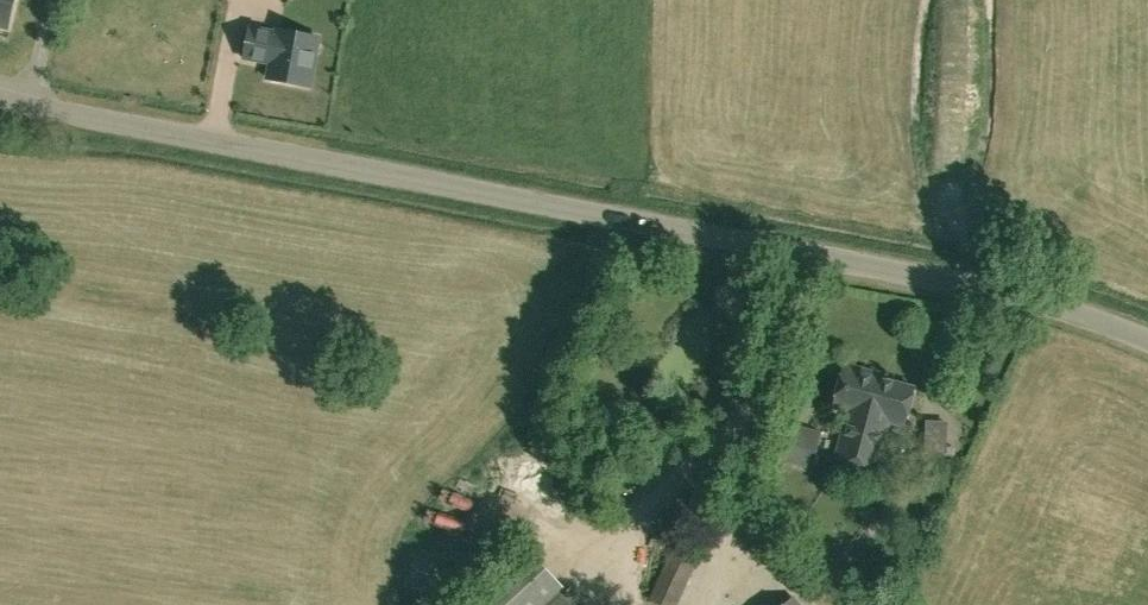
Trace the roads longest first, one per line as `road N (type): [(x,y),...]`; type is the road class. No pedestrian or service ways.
road 1 (unclassified): [(1147,343),(1013,297),(809,251),(0,96)]

